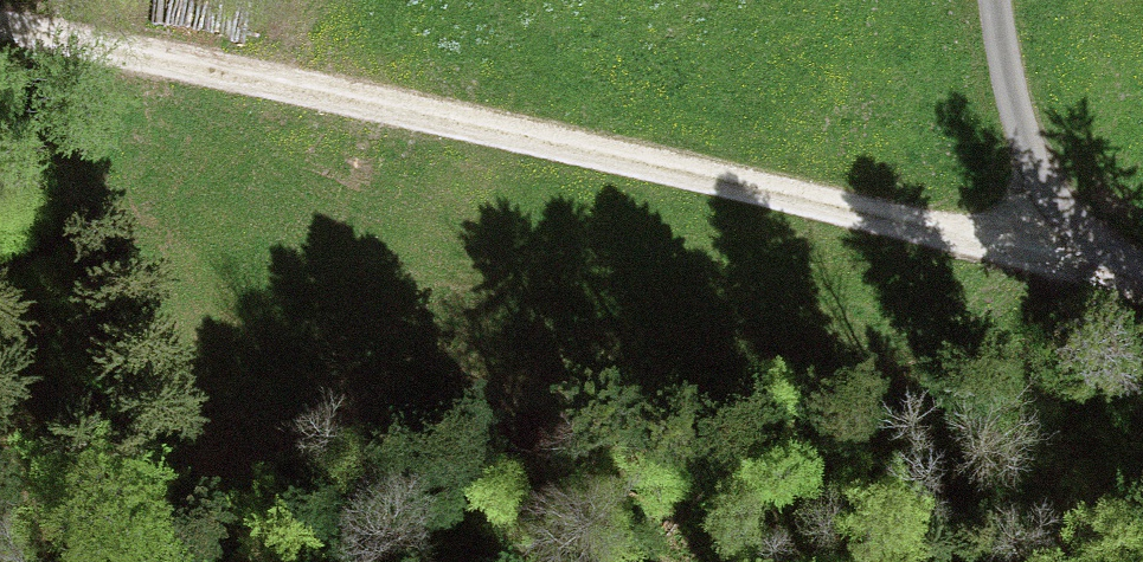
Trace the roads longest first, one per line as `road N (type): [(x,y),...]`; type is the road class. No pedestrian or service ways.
road 1 (track): [(1094,241),(1008,240),(933,227),(184,66)]
road 2 (unclassified): [(994,0),(1017,117),(1049,194),(1094,241),(1142,267)]
road 3 (track): [(184,66),(0,33)]

